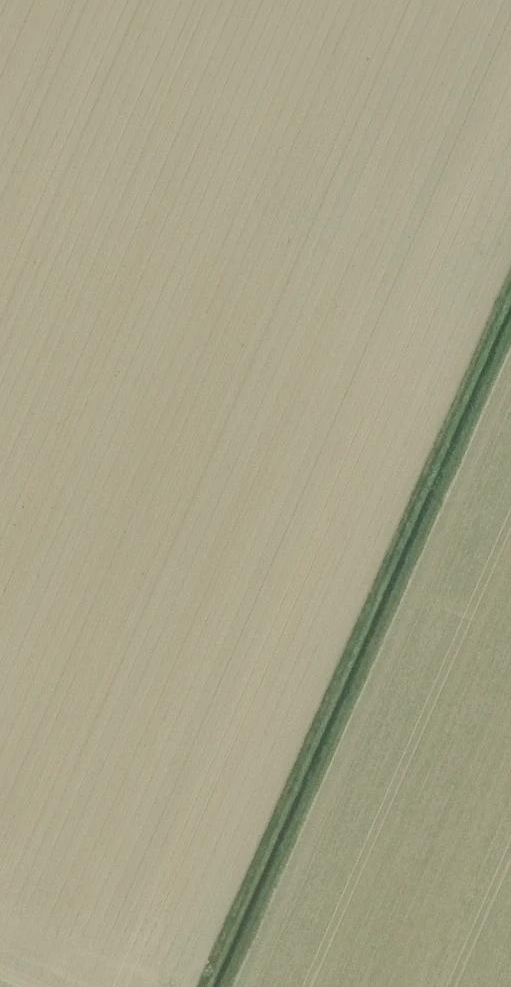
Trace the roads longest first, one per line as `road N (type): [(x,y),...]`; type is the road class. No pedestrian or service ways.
road 1 (track): [(199,986),(510,272)]
road 2 (track): [(510,336),(227,986)]

